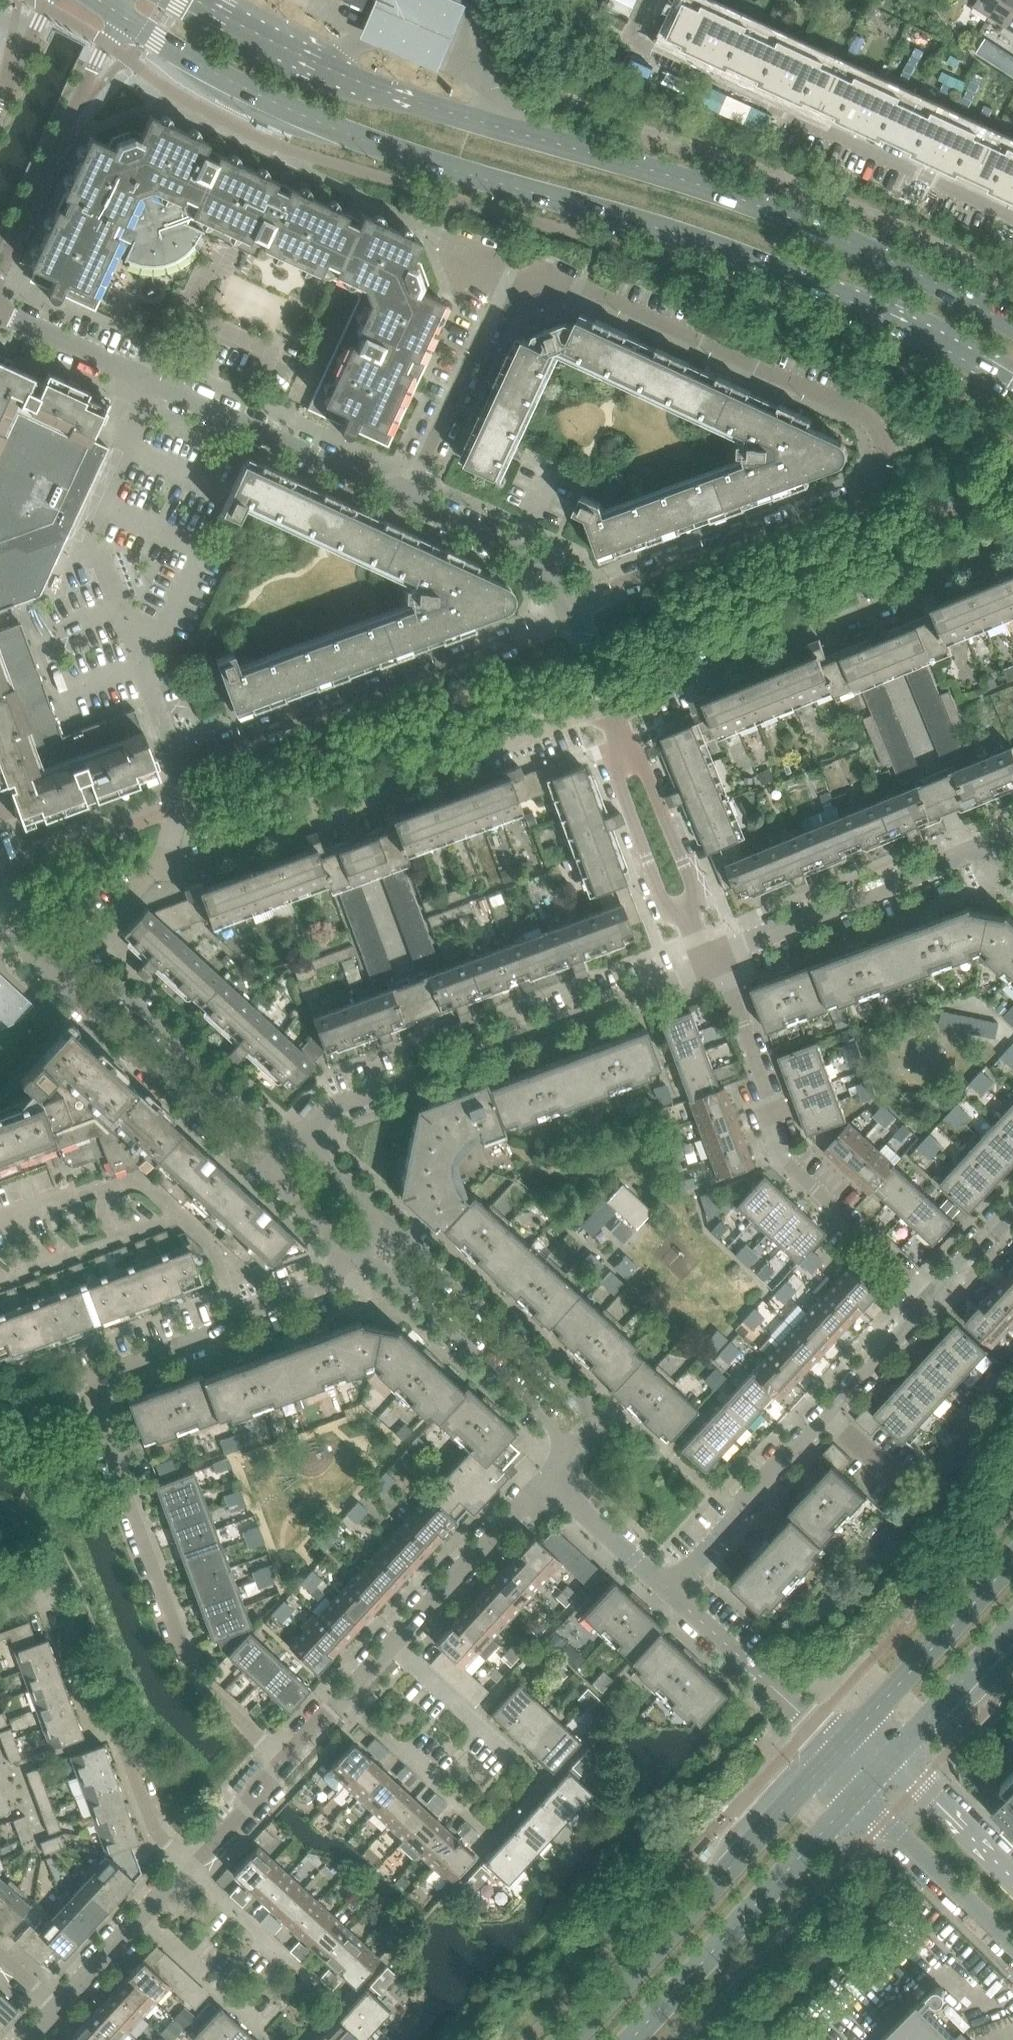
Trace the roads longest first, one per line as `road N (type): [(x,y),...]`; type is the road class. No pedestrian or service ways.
road 1 (secondary): [(123,17),(216,73),(332,128),(731,250),(873,308),(1012,381)]
road 2 (secondary): [(1012,326),(903,264),(813,227),(354,79),(195,0)]
road 3 (residential): [(282,1761),(187,1666),(85,1383),(225,1330),(241,1299),(353,1257)]
road 4 (residential): [(404,498),(502,290),(562,286),(837,402),(873,422),(882,462)]
road 5 (residential): [(160,865),(198,863),(484,759),(501,743),(607,703)]
road 6 (residential): [(1012,217),(634,41),(652,0)]
road 7 (residential): [(404,498),(0,312)]
road 8 (residential): [(607,703),(1012,548)]
road 9 (residential): [(181,760),(572,618)]
road 10 (residential): [(935,1295),(781,1152),(716,965)]
road 11 (residential): [(671,1593),(935,1295)]
road 12 (secondary): [(839,1749),(572,2039)]
road 13 (residential): [(282,1761),(549,1475)]
road 14 (residential): [(0,1610),(46,1593),(95,1710),(121,1739),(155,1838),(189,1867)]
road 15 (residential): [(572,618),(603,591),(855,496),(882,462)]
road 16 (secondary): [(633,2039),(860,1791)]
road 17 (residential): [(567,1445),(597,1412),(391,1214)]
road 18 (residential): [(425,1067),(716,965)]
road 19 (residential): [(716,965),(1000,847)]
road 20 (residential): [(49,968),(261,1169)]
road 21 (residential): [(353,1257),(567,1445)]
road 22 (residential): [(0,269),(123,17)]
road 23 (residential): [(287,1143),(81,953)]
road 24 (secondary): [(1012,1559),(839,1749)]
road 25 (residential): [(839,1749),(671,1593)]
road 26 (residential): [(619,732),(614,766),(660,904),(698,921)]
road 27 (residential): [(572,618),(550,568),(404,498)]
road 28 (residential): [(860,1791),(1012,1944)]
road 29 (residential): [(698,921),(695,892),(639,751),(619,732)]
road 30 (residential): [(60,2004),(189,1867)]
road 31 (secondary): [(890,1758),(1012,1631)]
road 32 (residential): [(1012,1880),(890,1758)]
road 33 (residential): [(671,1593),(549,1475)]
road 34 (residential): [(287,1143),(324,1102),(425,1067)]
road 35 (residential): [(189,1867),(282,1761)]
road 36 (residential): [(261,1169),(353,1257)]
road 37 (residential): [(391,1214),(287,1143)]

